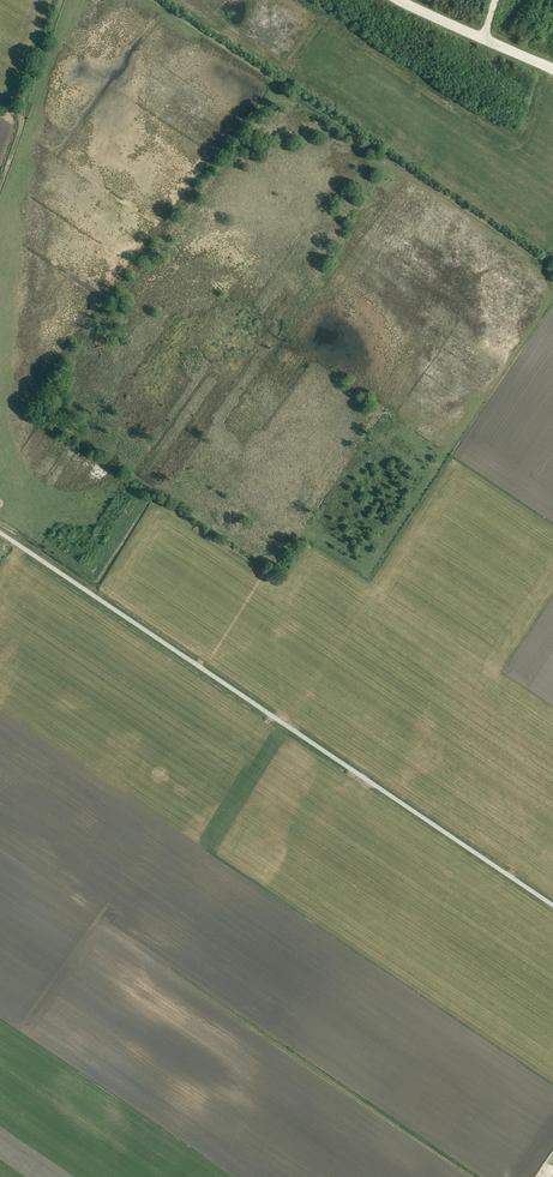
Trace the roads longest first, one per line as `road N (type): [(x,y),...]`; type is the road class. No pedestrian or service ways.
road 1 (unclassified): [(552,905),(0,533)]
road 2 (track): [(552,269),(152,0)]
road 3 (track): [(0,187),(60,0)]
road 4 (track): [(552,69),(400,0)]

